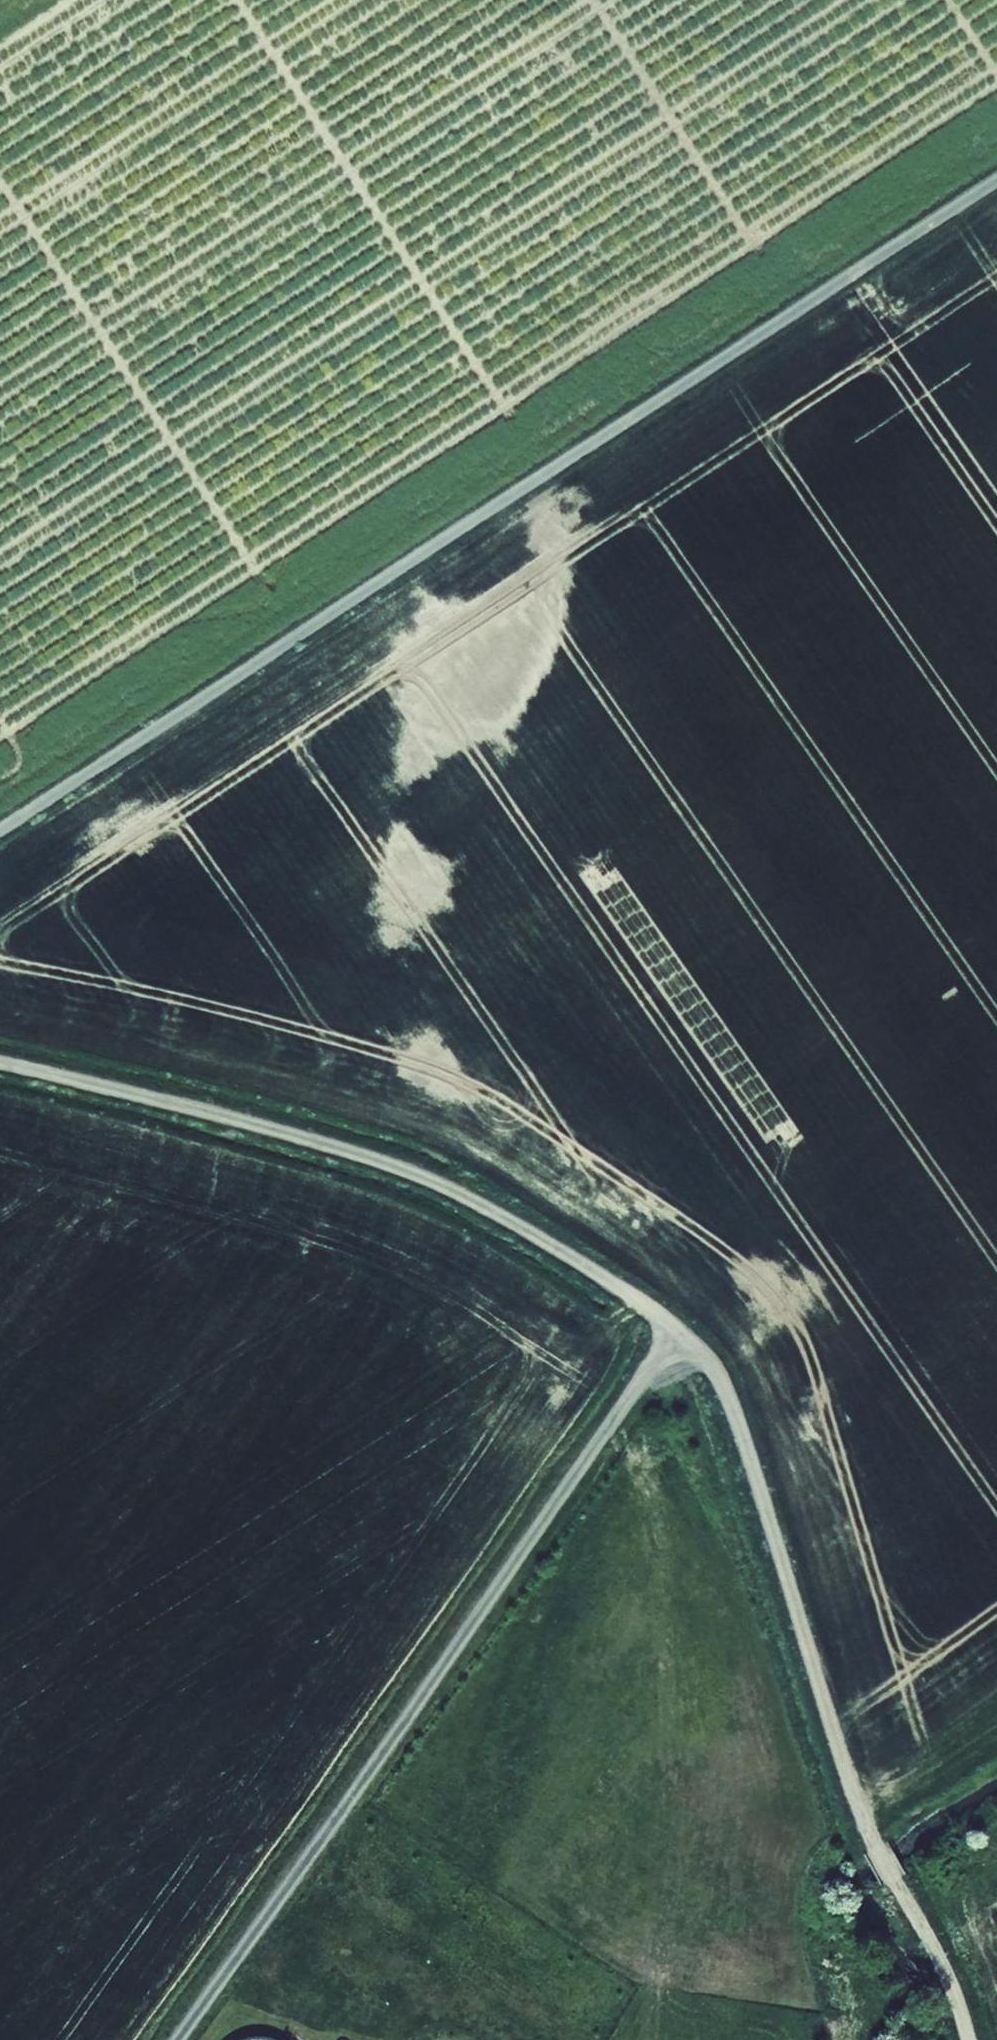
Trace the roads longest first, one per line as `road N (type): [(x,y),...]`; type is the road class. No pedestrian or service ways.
road 1 (track): [(0,1070),(393,1159),(615,1274),(671,1326),(601,1442),(175,2039)]
road 2 (track): [(996,184),(0,839)]
road 3 (track): [(671,1326),(714,1363),(727,1394),(872,1838),(948,1968),(970,2039)]

